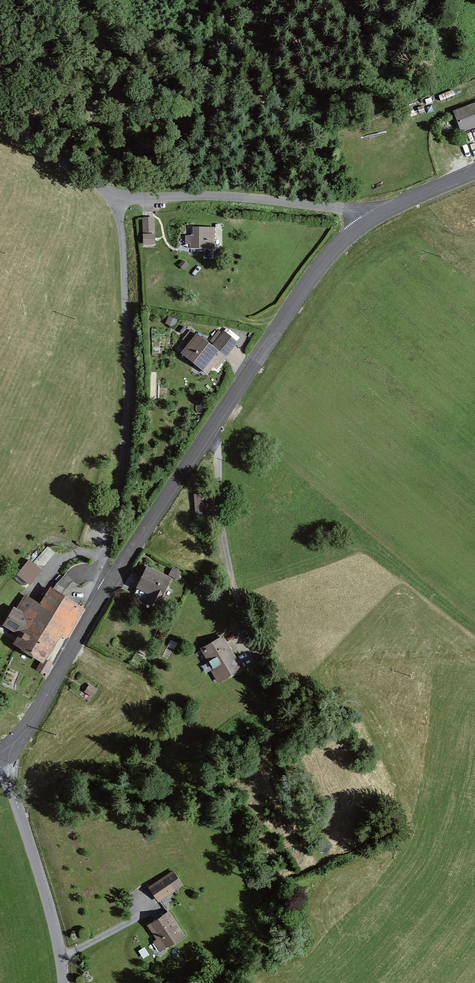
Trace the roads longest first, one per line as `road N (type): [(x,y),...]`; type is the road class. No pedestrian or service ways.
road 1 (tertiary): [(388,210),(320,267),(110,583)]
road 2 (unclassified): [(122,205),(128,351),(124,458),(104,545),(110,583)]
road 3 (unclassified): [(388,210),(246,197),(122,205)]
road 4 (unclassified): [(1,754),(43,876),(63,982)]
road 5 (tertiary): [(110,583),(24,735),(1,754)]
road 6 (unclassified): [(122,205),(0,116)]

